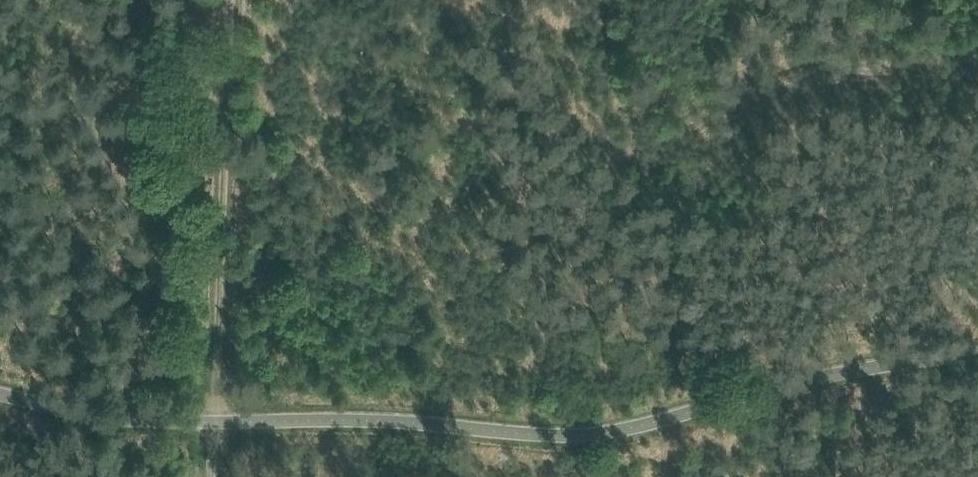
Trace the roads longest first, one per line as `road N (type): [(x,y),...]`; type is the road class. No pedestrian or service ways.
road 1 (track): [(206,476),(228,0)]

